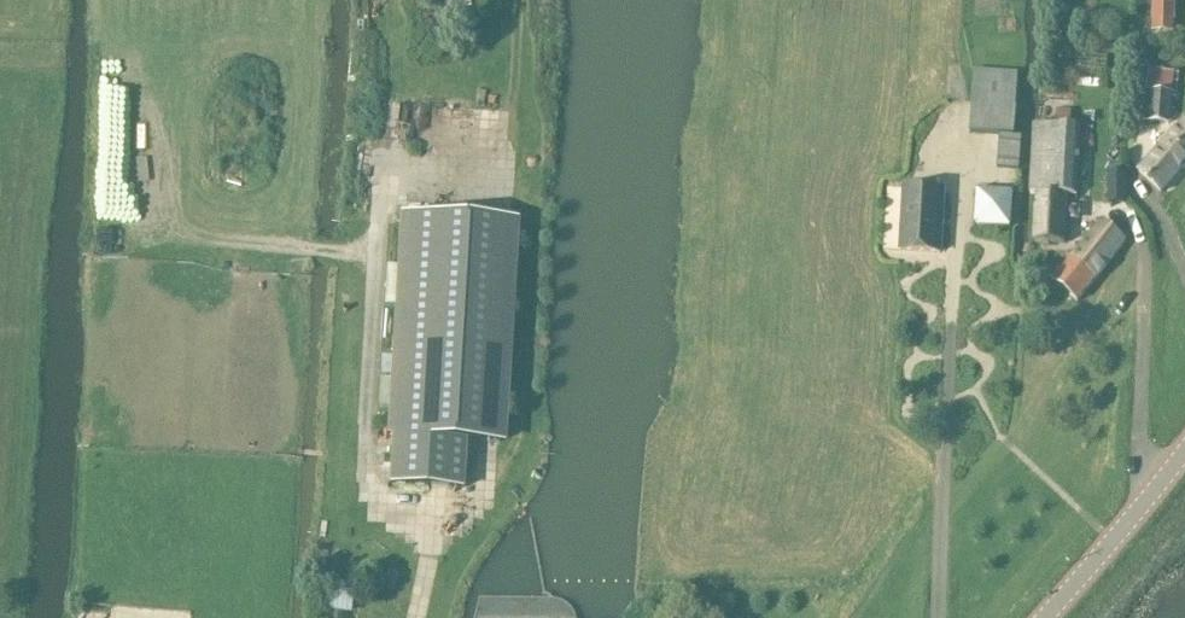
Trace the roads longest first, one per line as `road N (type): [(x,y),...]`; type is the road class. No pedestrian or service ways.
road 1 (track): [(425,564),(486,532),(525,490),(537,438),(524,385),(534,217),(519,91),(519,0)]
road 2 (track): [(387,156),(365,485),(436,515),(425,564)]
road 3 (tertiary): [(1042,617),(1184,449)]
road 4 (track): [(955,137),(954,0)]

